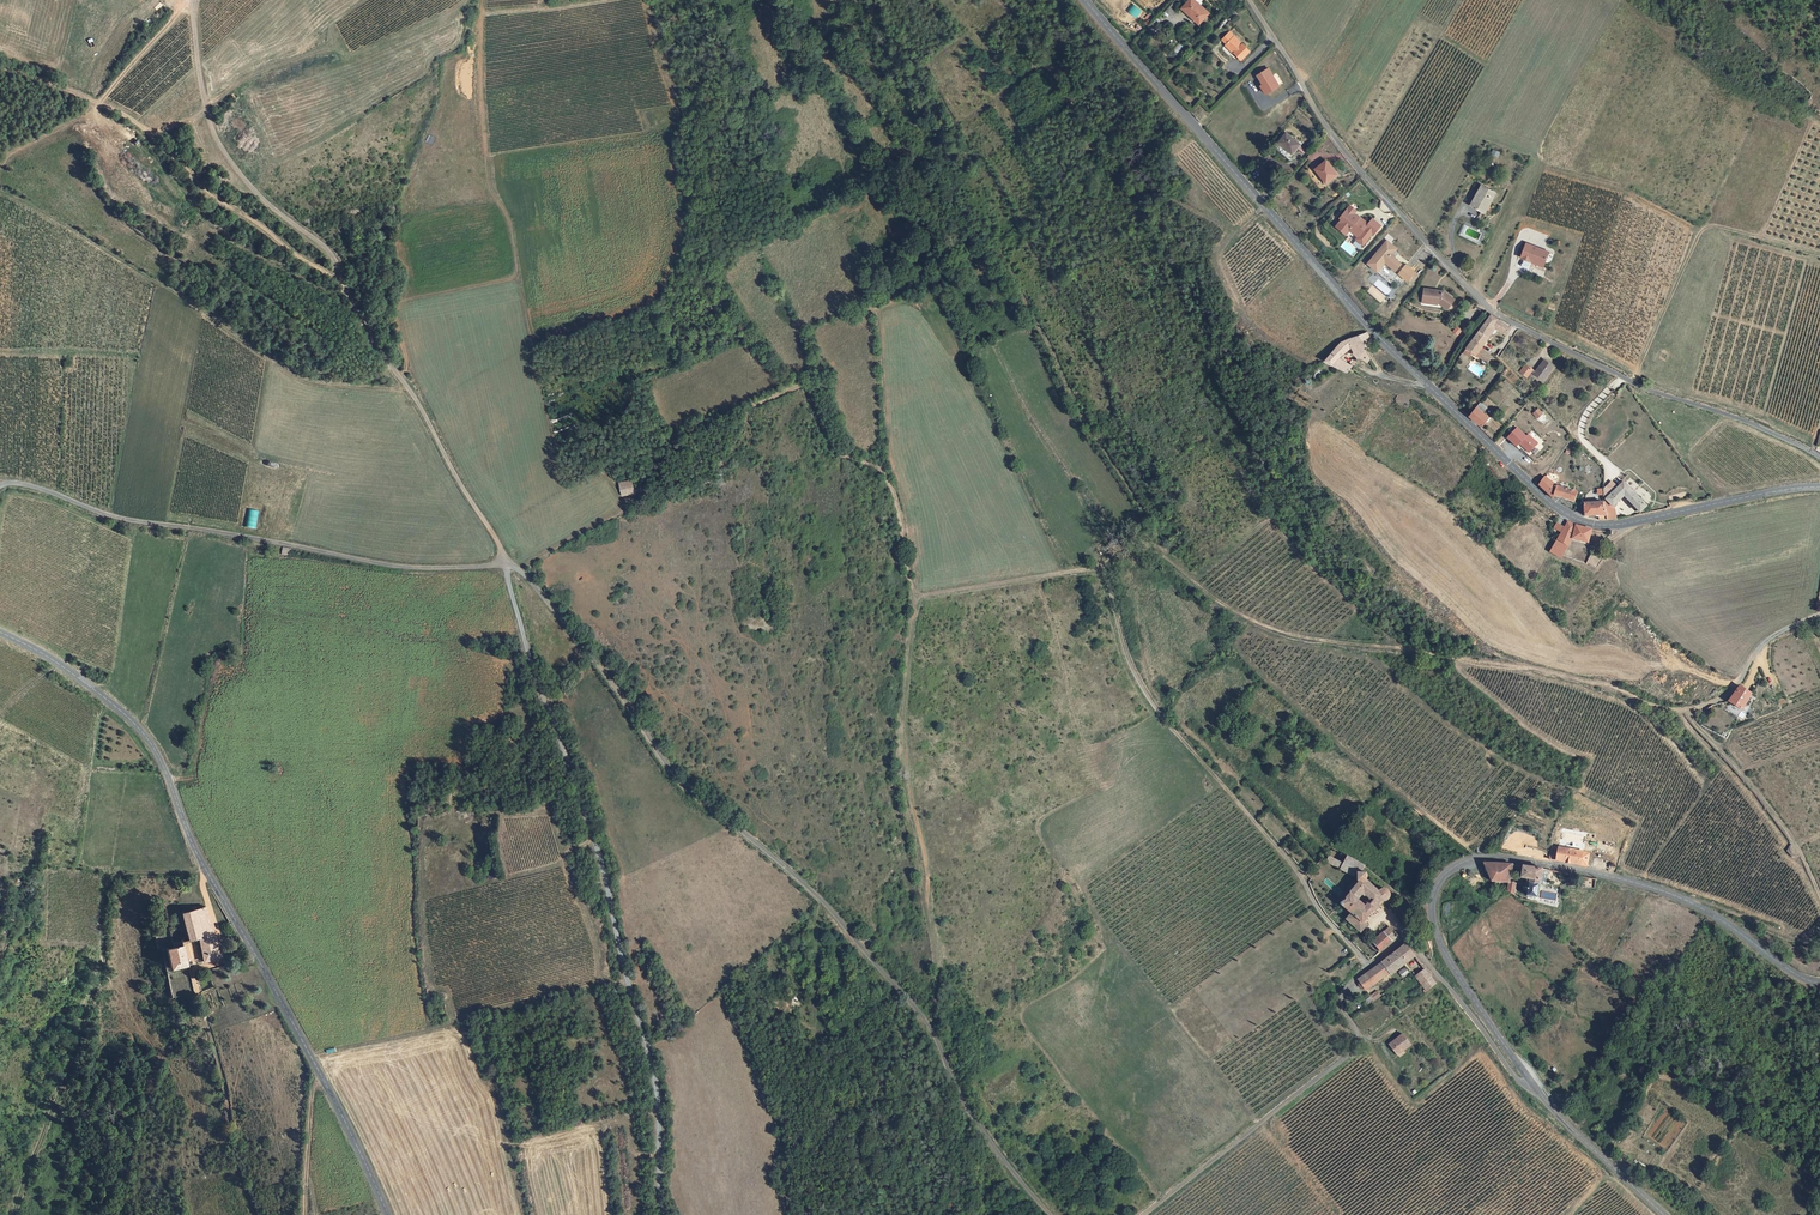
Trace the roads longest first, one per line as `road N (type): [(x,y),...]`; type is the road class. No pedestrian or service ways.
road 1 (tertiary): [(1087,0),(1427,384),(1558,510),(1600,525),(1627,523),(1819,487)]
road 2 (unclassified): [(508,566),(537,588),(690,791),(850,932),(938,1043),(960,1099),(996,1151),(1052,1214)]
road 3 (track): [(1103,566),(915,596),(892,488),(883,472),(840,454),(804,386),(749,408),(736,446),(718,466),(642,493),(519,569)]
road 4 (unclassified): [(1249,0),(1330,132),(1487,305),(1643,388),(1819,458)]
road 5 (tertiary): [(0,634),(113,704),(146,738),(205,871),(322,1077),(388,1214)]
road 6 (track): [(508,566),(533,667),(605,878),(648,1046),(663,1214)]
road 7 (unclassified): [(508,566),(410,389),(367,331),(331,254),(246,182),(217,142),(204,101),(193,0)]
road 8 (tertiary): [(1532,1085),(1433,924),(1438,887),(1466,862),(1544,864),(1647,886),(1684,900),(1819,983)]
road 9 (track): [(1688,710),(1662,709),(1613,686),(1531,668),(1269,631),(1136,543),(1116,549),(1103,566)]
road 10 (unclassified): [(0,486),(30,486),(144,523),(382,564),(508,566)]
road 11 (track): [(1370,966),(1151,701),(1126,653),(1103,566)]
road 12 (track): [(0,189),(203,309),(307,382),(410,389)]
road 13 (track): [(12,1214),(100,970),(109,882),(131,871),(205,871)]
road 14 (track): [(915,596),(903,740),(936,981),(931,1032)]
road 15 (track): [(0,60),(142,126),(219,202),(345,288)]
road 16 (track): [(1263,206),(1243,226),(1219,223),(1108,149),(1011,10)]
road 17 (residential): [(1348,1057),(1358,1033),(1342,992),(1409,939),(1513,1074),(1532,1085)]
road 18 (track): [(483,0),(479,78),(489,182),(510,222),(527,319)]
road 19 (track): [(1632,382),(1708,227),(1819,253)]
road 20 (unclassified): [(1145,1214),(1348,1057)]
road 21 (track): [(191,0),(100,103),(0,167)]
road 22 (track): [(1819,898),(1792,839),(1688,710)]
road 23 (track): [(402,380),(407,362),(395,303),(520,278)]
road 24 (track): [(1243,226),(1221,251),(1239,312),(1277,349),(1312,363)]
road 25 (tertiary): [(1664,1214),(1532,1085)]
road 26 (track): [(1819,615),(1779,631),(1724,699),(1688,710)]
road 27 (track): [(787,1016),(815,1027),(822,902)]
road 28 (track): [(1684,900),(1697,898),(1806,942),(1819,933)]
road 29 (track): [(305,1214),(313,1091),(322,1077)]

